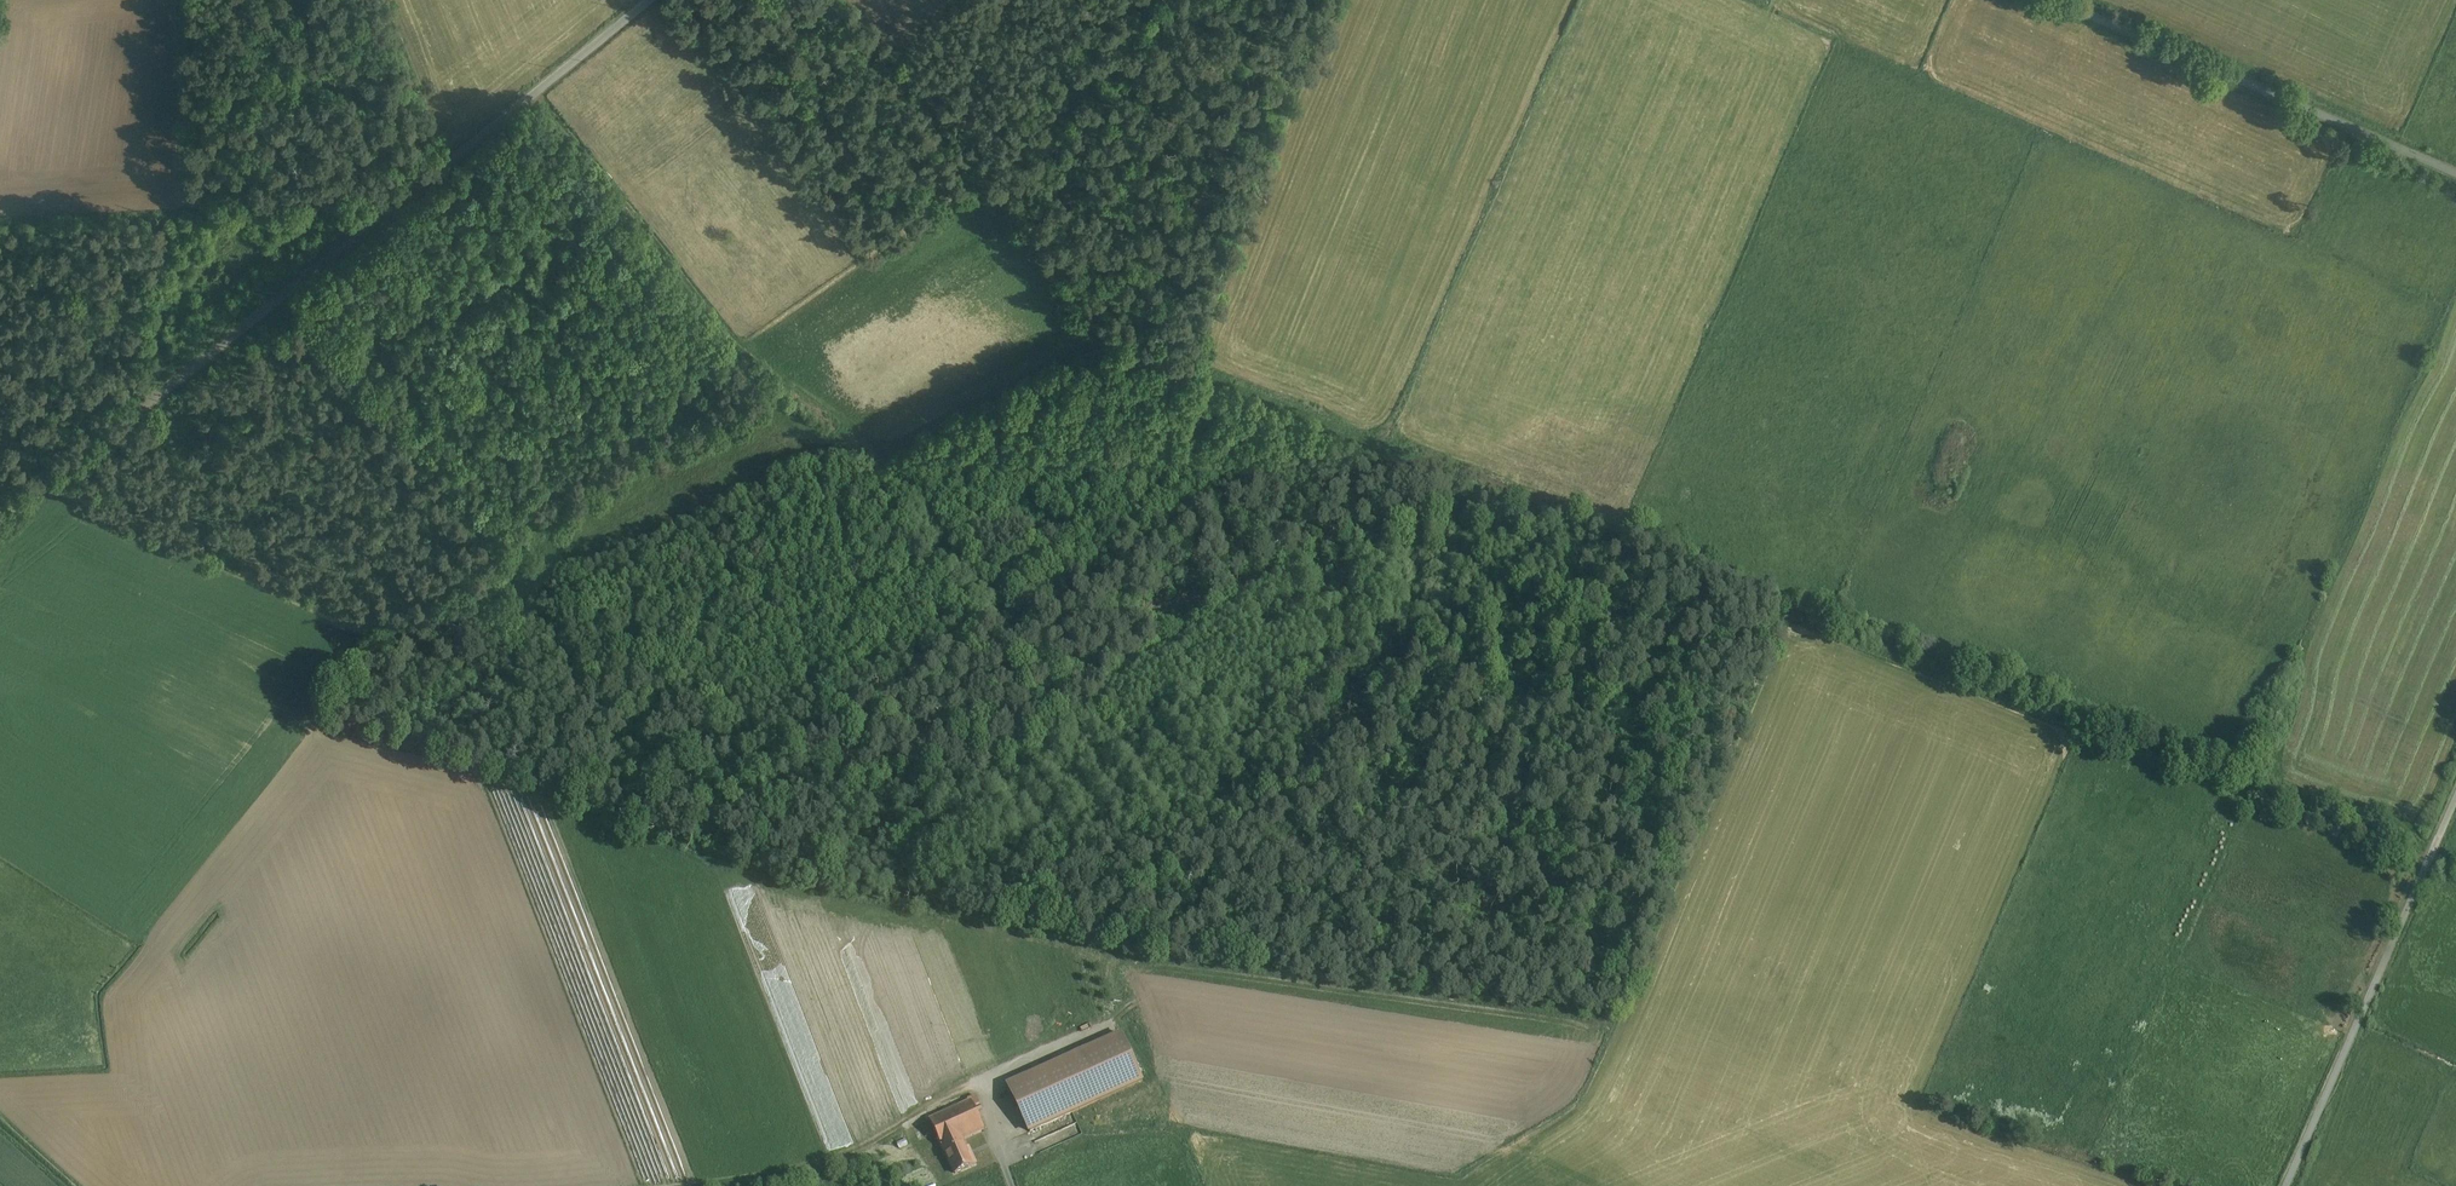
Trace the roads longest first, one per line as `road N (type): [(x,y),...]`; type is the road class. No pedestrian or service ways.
road 1 (track): [(535,93),(766,372),(891,442),(1110,338),(1372,436)]
road 2 (unclassified): [(0,526),(649,0)]
road 3 (unclassified): [(2455,173),(2056,0)]
road 4 (unclassified): [(2455,798),(2286,1185)]

